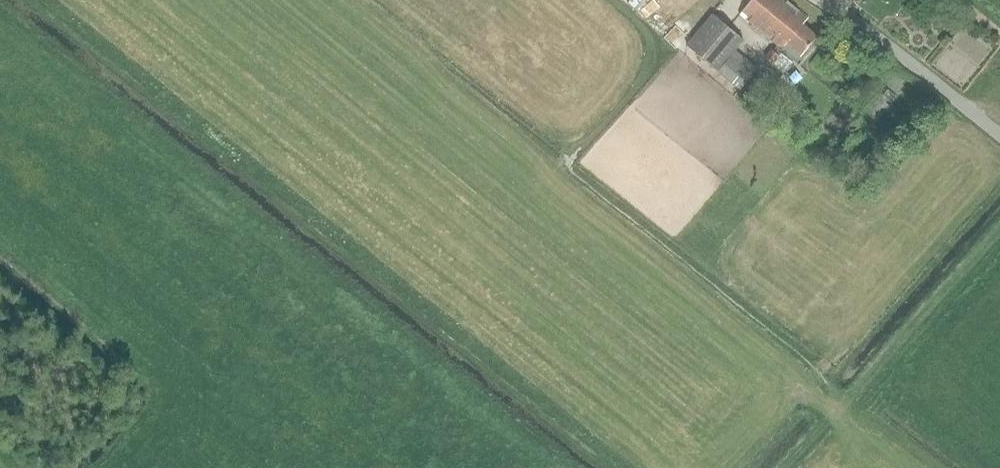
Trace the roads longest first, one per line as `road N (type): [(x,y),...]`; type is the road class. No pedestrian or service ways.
road 1 (unclassified): [(999,135),(836,0)]

